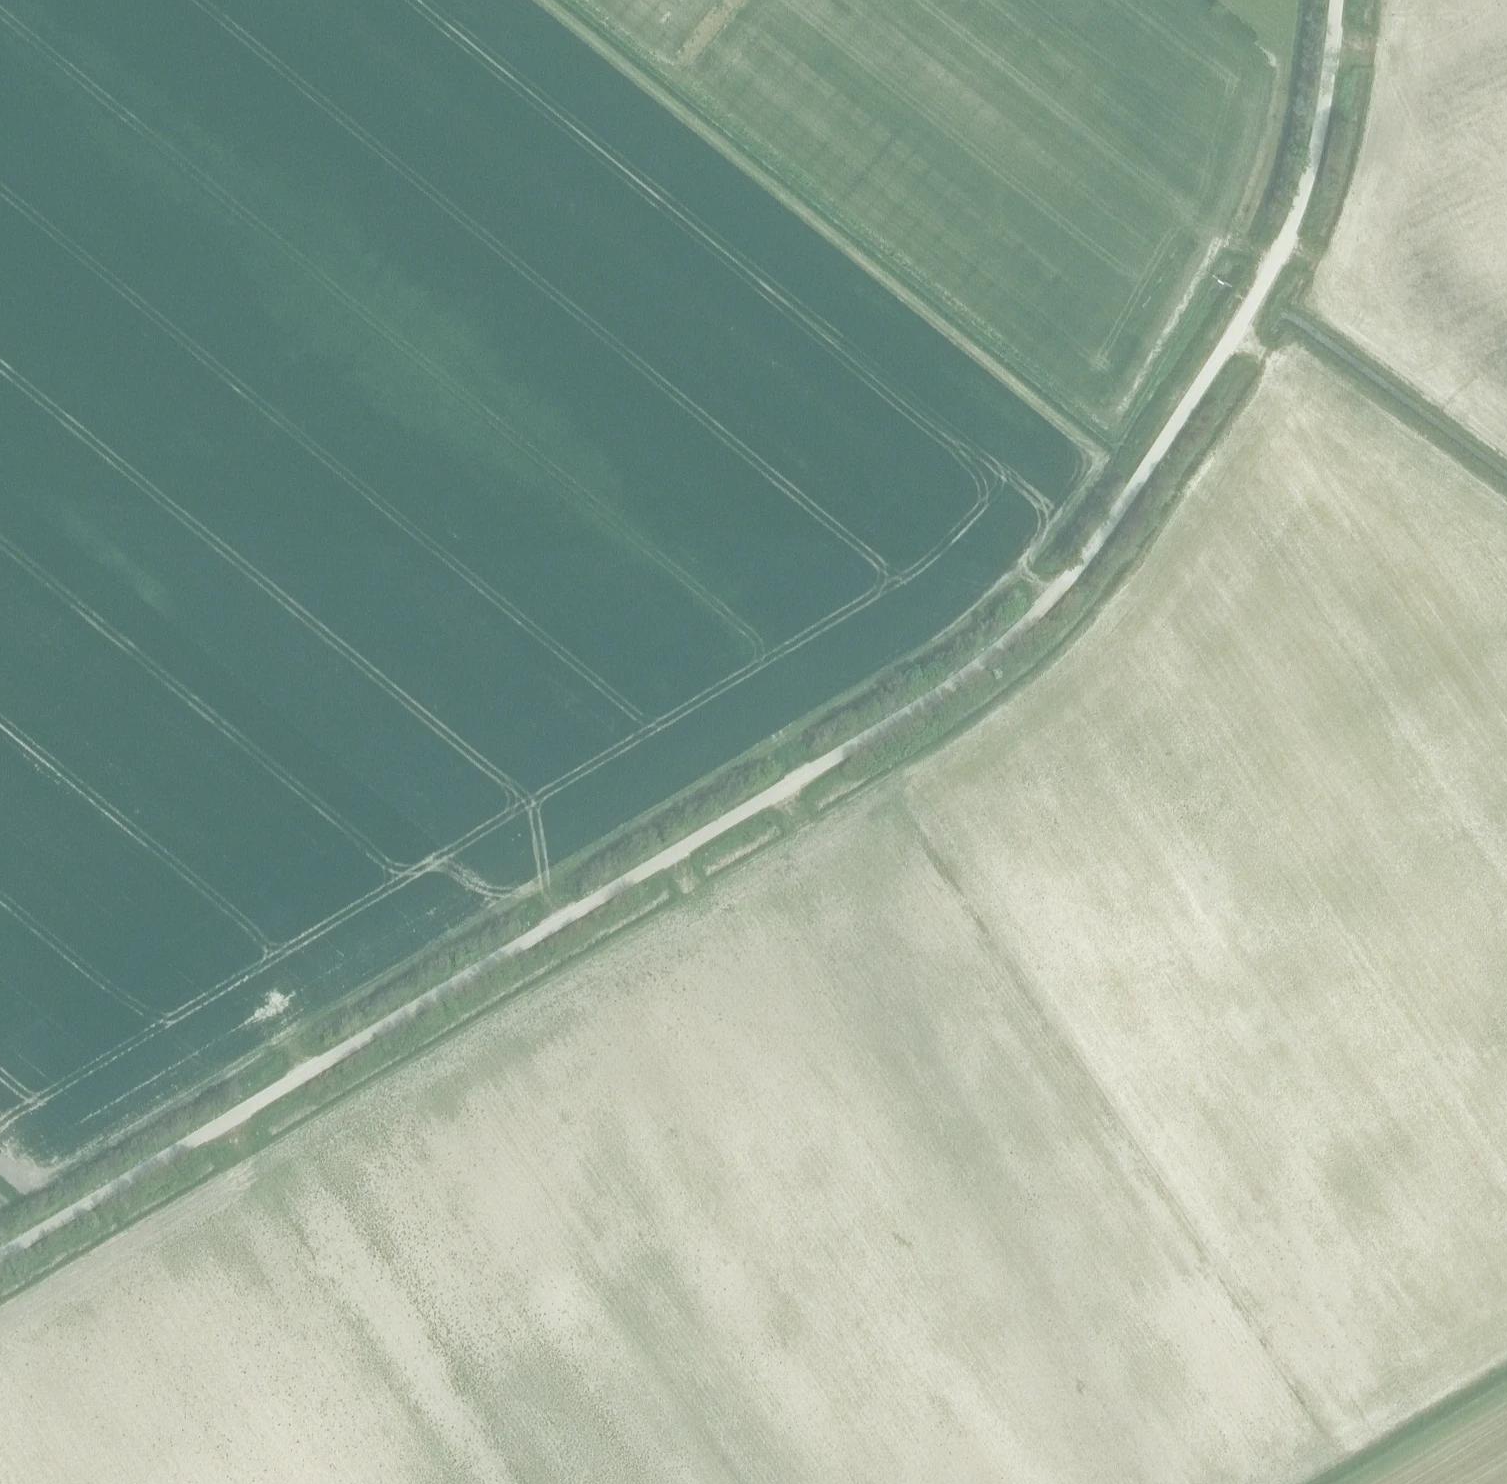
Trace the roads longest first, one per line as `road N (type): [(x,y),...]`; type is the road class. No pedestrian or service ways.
road 1 (unclassified): [(1335,0),(1312,160),(1269,271),(1096,545),(1003,646),(929,704),(0,1259)]

